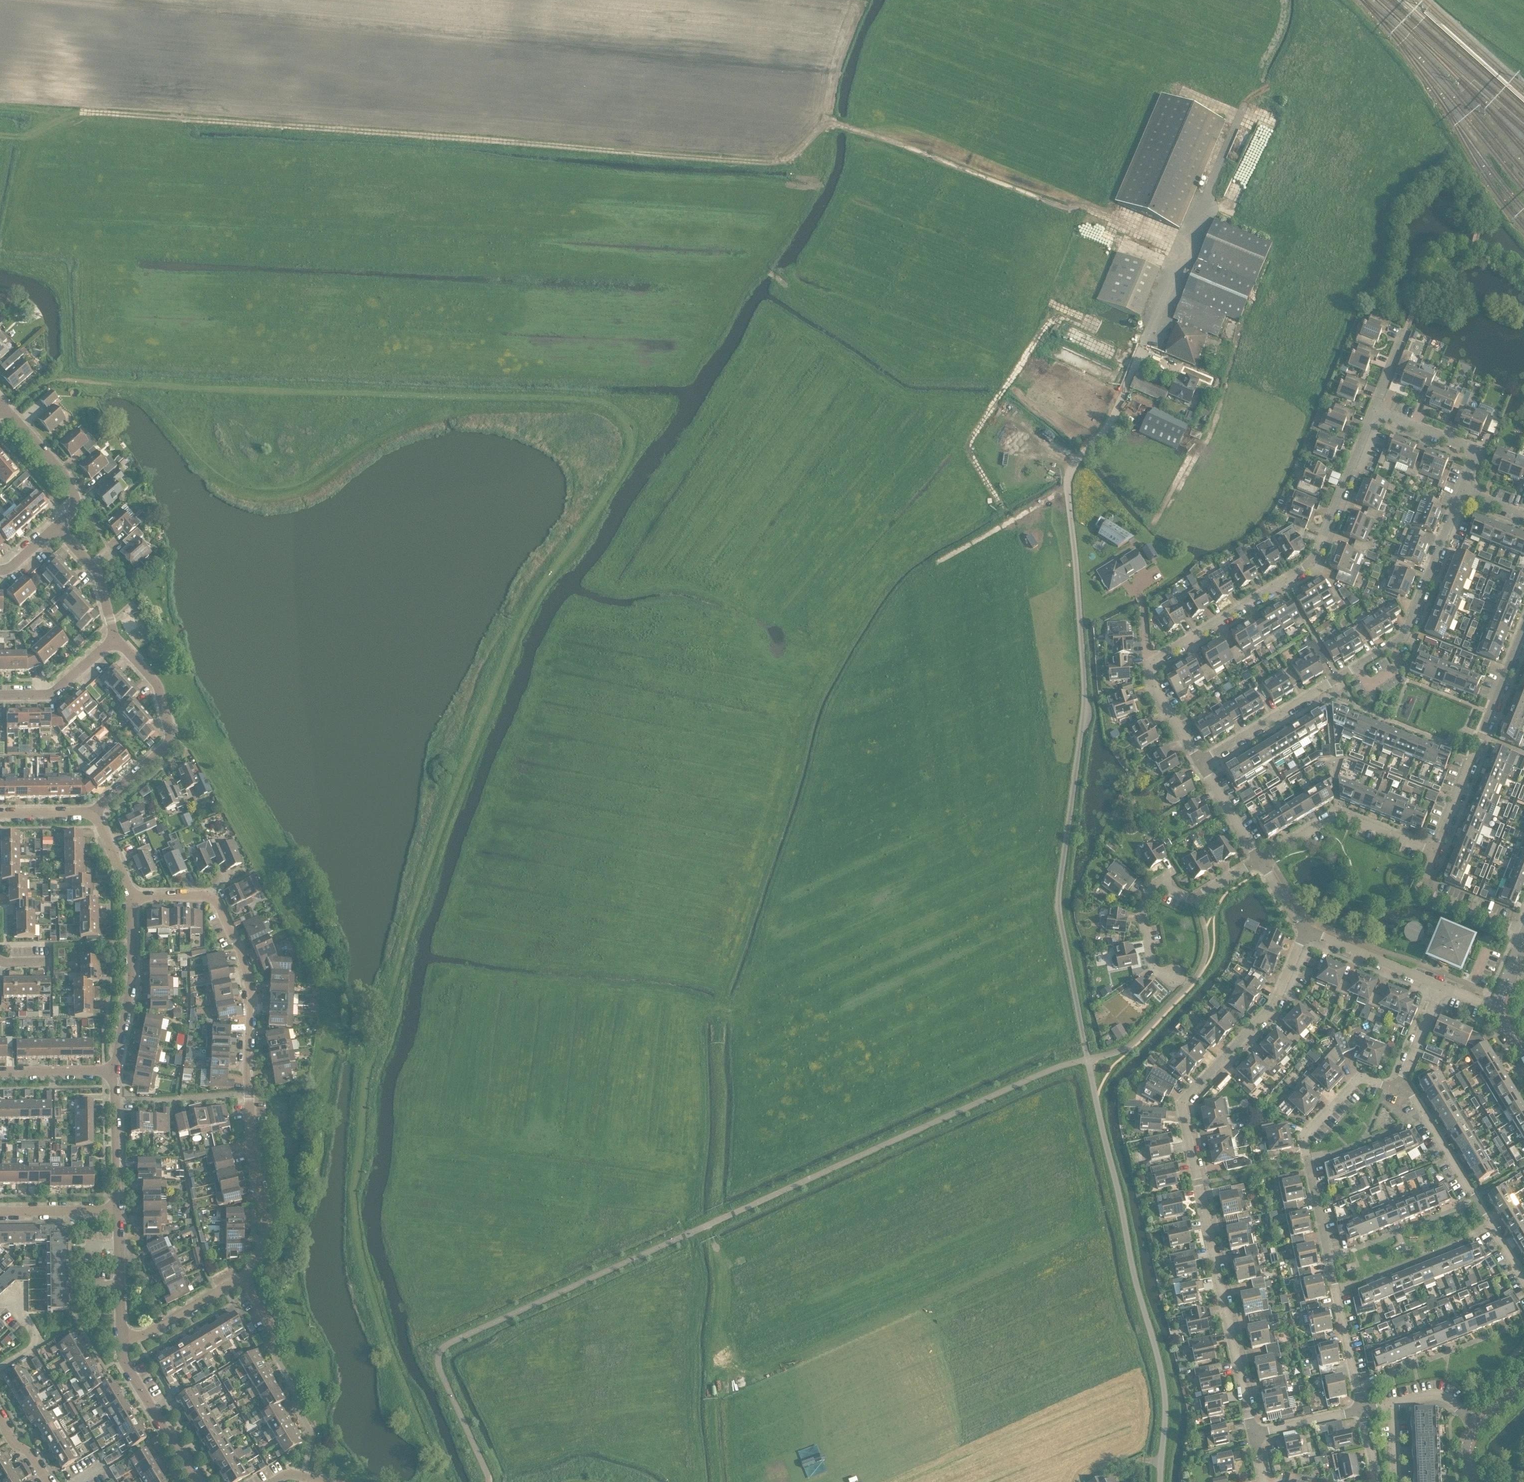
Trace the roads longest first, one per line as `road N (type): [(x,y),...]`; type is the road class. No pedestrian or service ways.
road 1 (track): [(79,110),(773,162),(832,121),(1063,208),(1085,206)]
road 2 (unclassified): [(1159,1481),(1160,1367),(1058,905),(1085,711),(1067,485)]
road 3 (residential): [(1253,1434),(1181,1104),(1273,1005),(1305,929)]
road 4 (residential): [(245,1277),(266,1221),(252,1141),(249,978),(217,901),(135,897)]
road 5 (residential): [(1362,1410),(1304,1137),(1357,1078),(1399,1087)]
road 6 (residential): [(1200,760),(1404,635),(1461,490)]
road 7 (residential): [(1150,661),(1313,560),(1372,409)]
road 8 (track): [(1045,322),(968,447),(1012,518),(937,563)]
road 9 (track): [(711,1222),(720,1284),(709,1398),(716,1481)]
road 10 (residential): [(1434,850),(1523,627)]
road 11 (track): [(1085,206),(1037,306),(1041,315),(1045,322),(1066,309),(1146,338)]
road 12 (residential): [(1523,1279),(1413,1097),(1399,1087)]
road 13 (residential): [(94,812),(171,739),(157,685),(114,638)]
road 14 (residential): [(1260,860),(1337,814),(1434,850)]
road 15 (residential): [(112,1070),(133,983),(135,897)]
road 16 (track): [(0,105),(79,110),(21,136),(0,134)]
road 17 (residential): [(197,1481),(125,1364),(122,1338)]
road 18 (residential): [(56,528),(73,513),(74,496),(3,407)]
road 19 (residential): [(1461,490),(1472,448),(1372,409)]
road 20 (residential): [(1523,930),(1423,888),(1434,850)]
road 21 (residential): [(1440,985),(1305,929)]
road 22 (residential): [(117,1209),(112,1070)]
road 23 (residential): [(122,1338),(148,1334),(245,1277)]
road 24 (residential): [(114,638),(56,692),(0,696)]
road 25 (residential): [(122,1338),(117,1209)]
road 26 (residential): [(114,638),(98,576),(56,528)]

